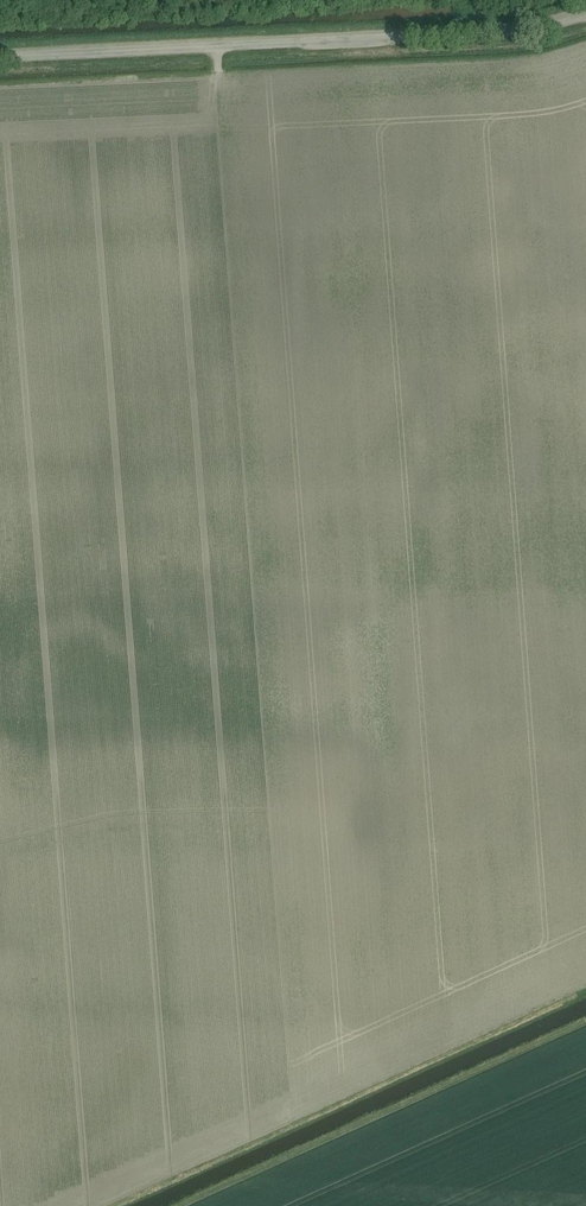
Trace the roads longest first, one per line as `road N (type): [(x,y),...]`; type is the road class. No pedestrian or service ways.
road 1 (unclassified): [(0,58),(497,34),(585,13)]

